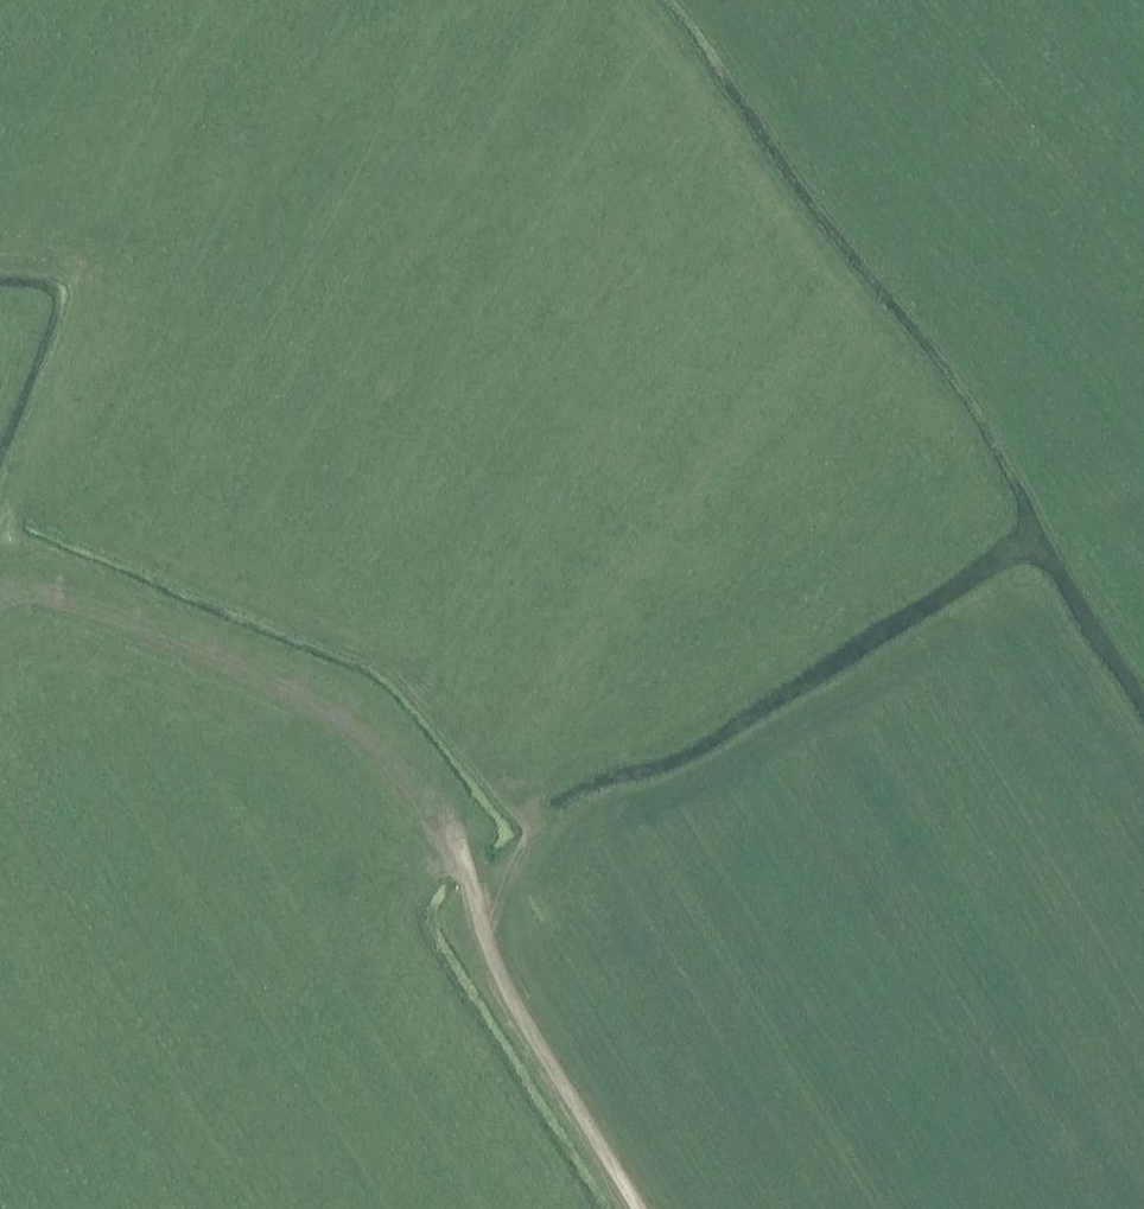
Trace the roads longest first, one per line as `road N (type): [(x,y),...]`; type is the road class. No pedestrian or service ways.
road 1 (track): [(461,843),(510,997),(639,1208)]

